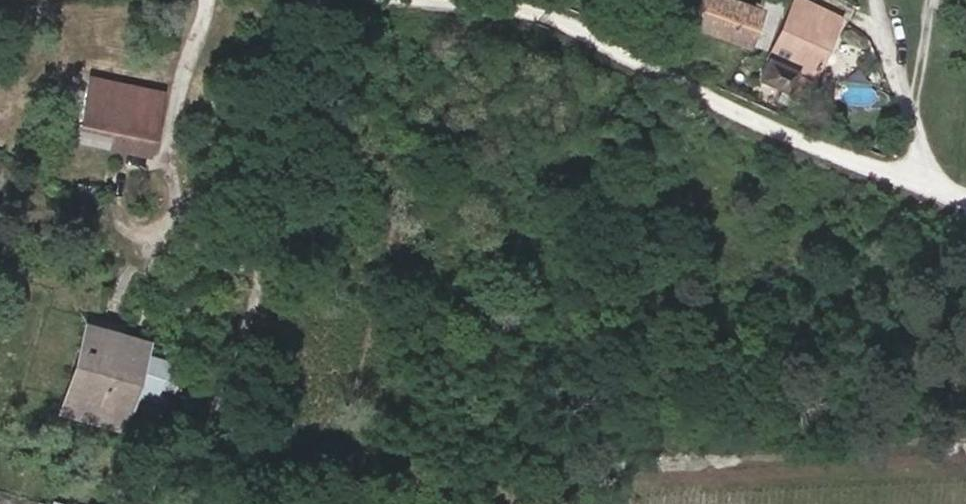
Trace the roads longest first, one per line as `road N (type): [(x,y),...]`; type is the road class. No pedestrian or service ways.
road 1 (track): [(417,0),(538,11),(722,105),(965,198)]
road 2 (residential): [(934,187),(884,0)]

